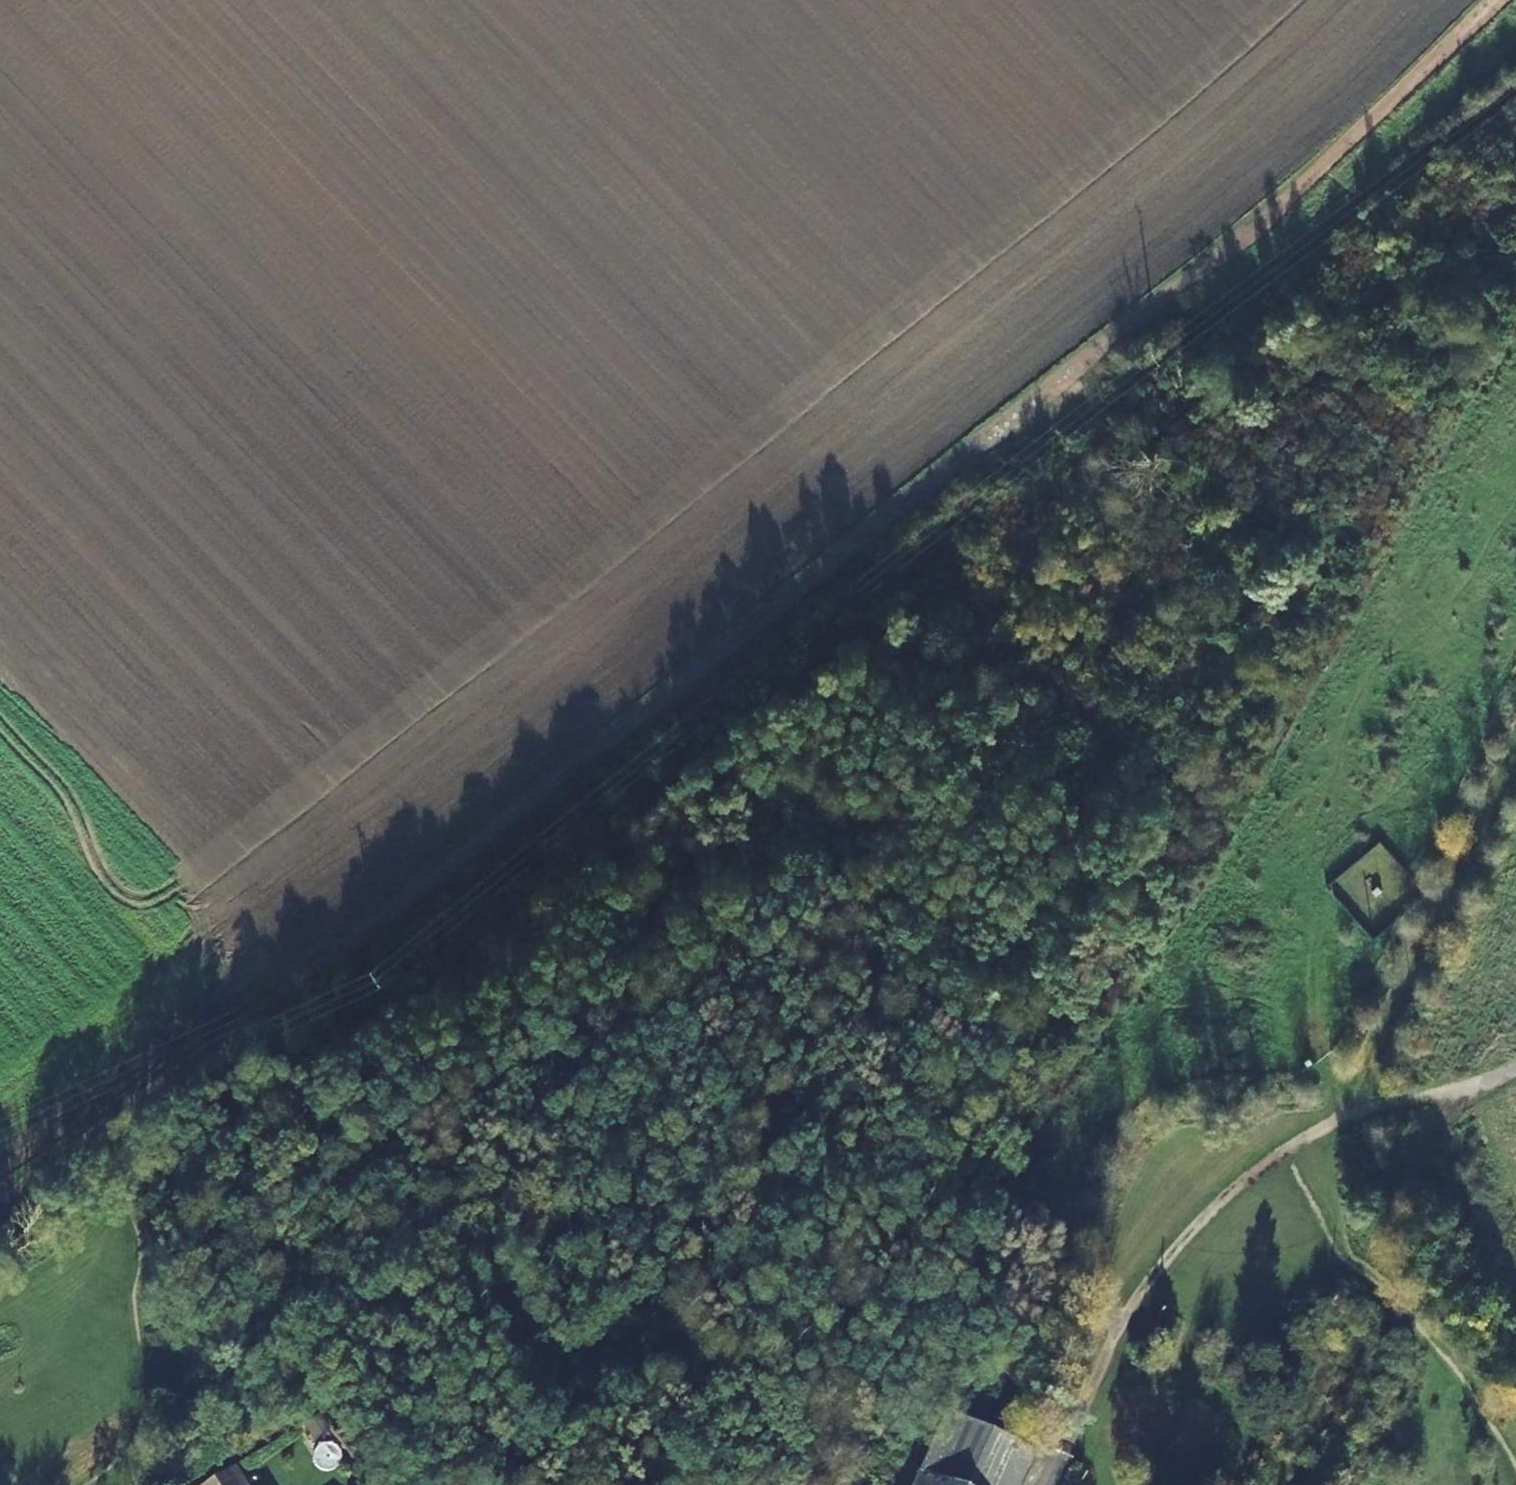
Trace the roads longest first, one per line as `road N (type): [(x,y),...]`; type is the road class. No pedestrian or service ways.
road 1 (track): [(0,1189),(107,1121),(1000,433),(1508,0)]
road 2 (track): [(1347,1360),(1292,1484)]

